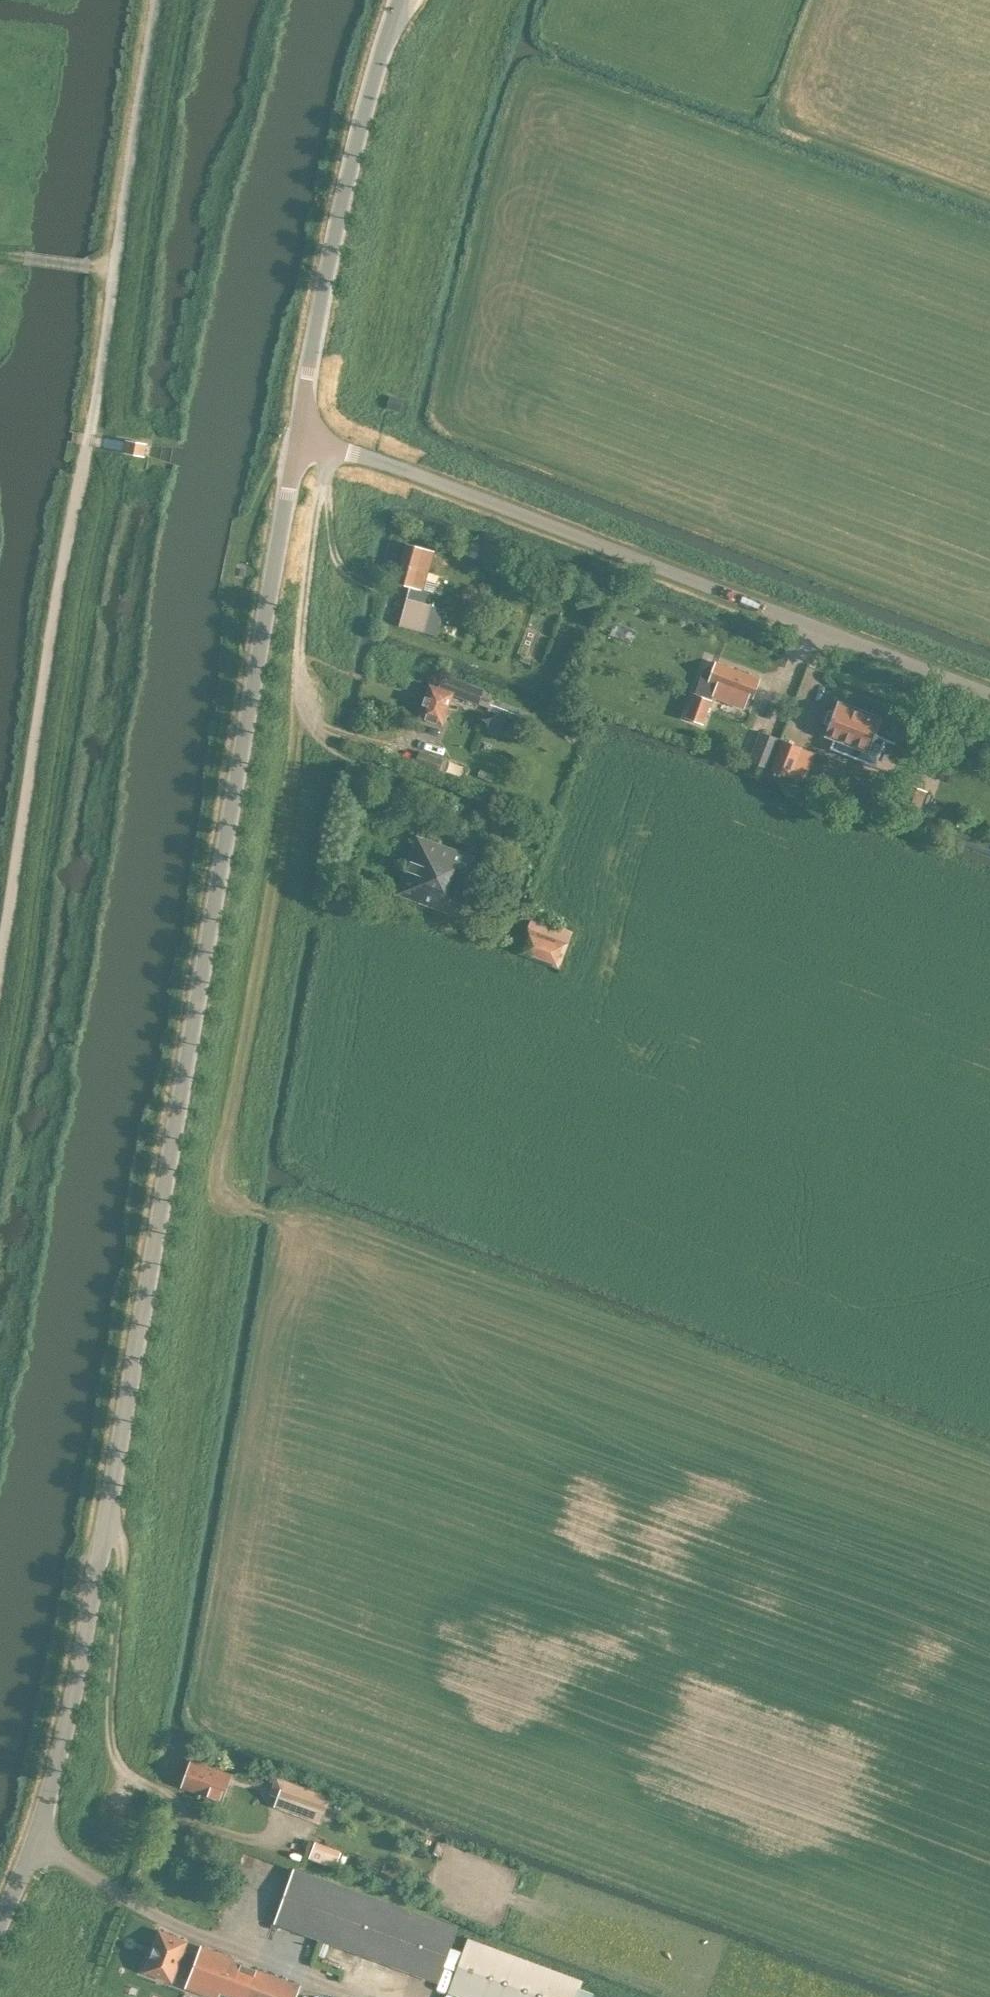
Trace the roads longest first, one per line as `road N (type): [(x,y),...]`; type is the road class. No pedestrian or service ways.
road 1 (unclassified): [(0,1916),(33,1842),(70,1689),(297,431)]
road 2 (track): [(0,960),(153,0)]
road 3 (unclassified): [(989,693),(297,431)]
road 4 (unclassified): [(297,431),(342,201),(401,0)]

